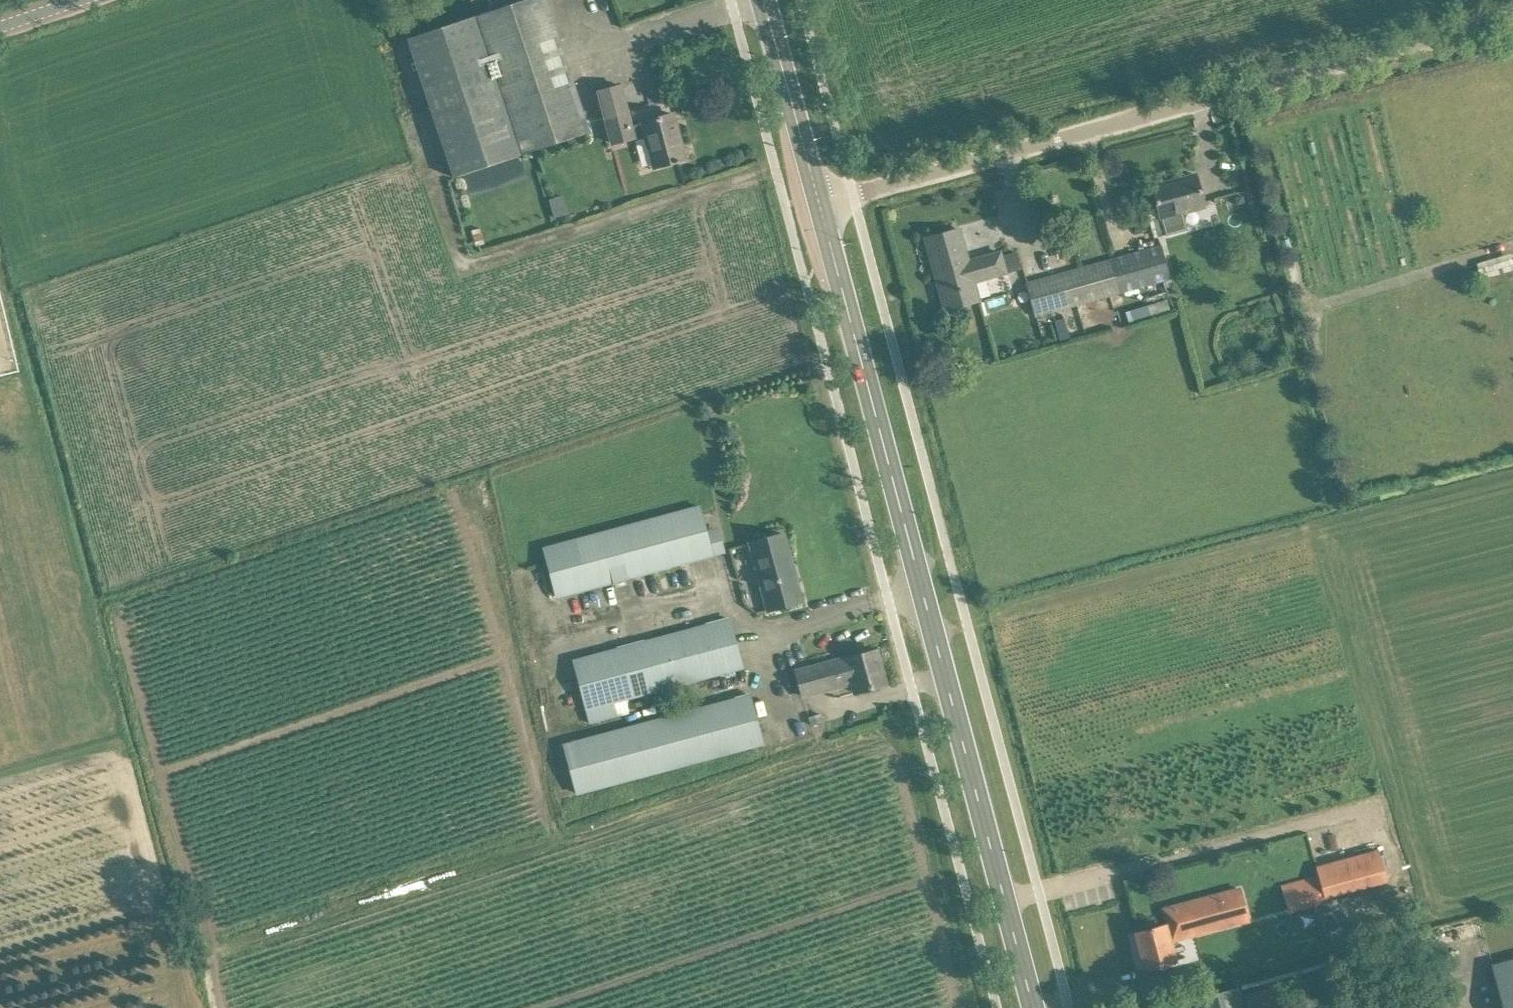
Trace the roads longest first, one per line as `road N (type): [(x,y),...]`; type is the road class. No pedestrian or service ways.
road 1 (secondary): [(1031,1007),(817,204)]
road 2 (unclassified): [(817,204),(1512,14)]
road 3 (secondary): [(764,14),(817,204)]

